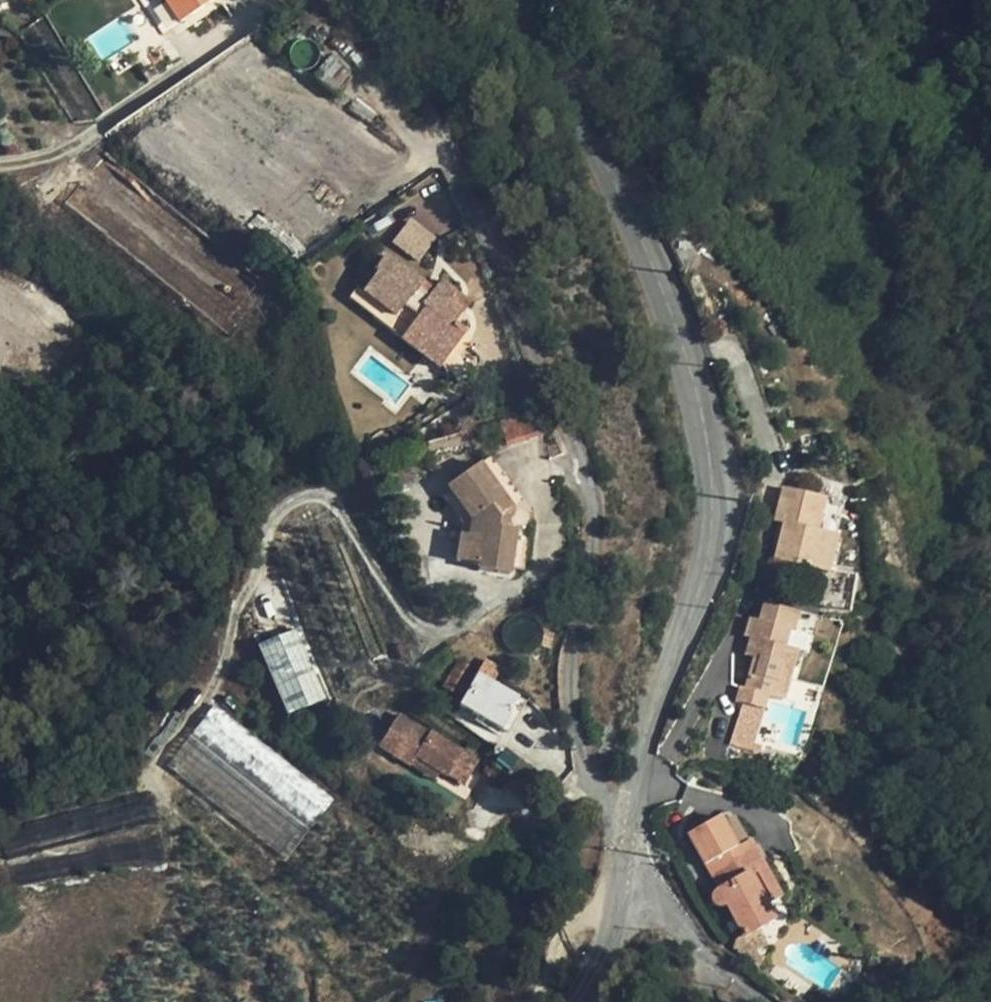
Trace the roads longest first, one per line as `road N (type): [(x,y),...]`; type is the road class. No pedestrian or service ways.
road 1 (unclassified): [(630,812),(645,739),(699,576),(713,508),(708,444),(659,274),(518,0)]
road 2 (residential): [(630,812),(601,795),(575,747),(567,686),(585,509),(579,477),(490,246),(420,121)]
road 3 (residential): [(753,1001),(676,925),(618,892)]

